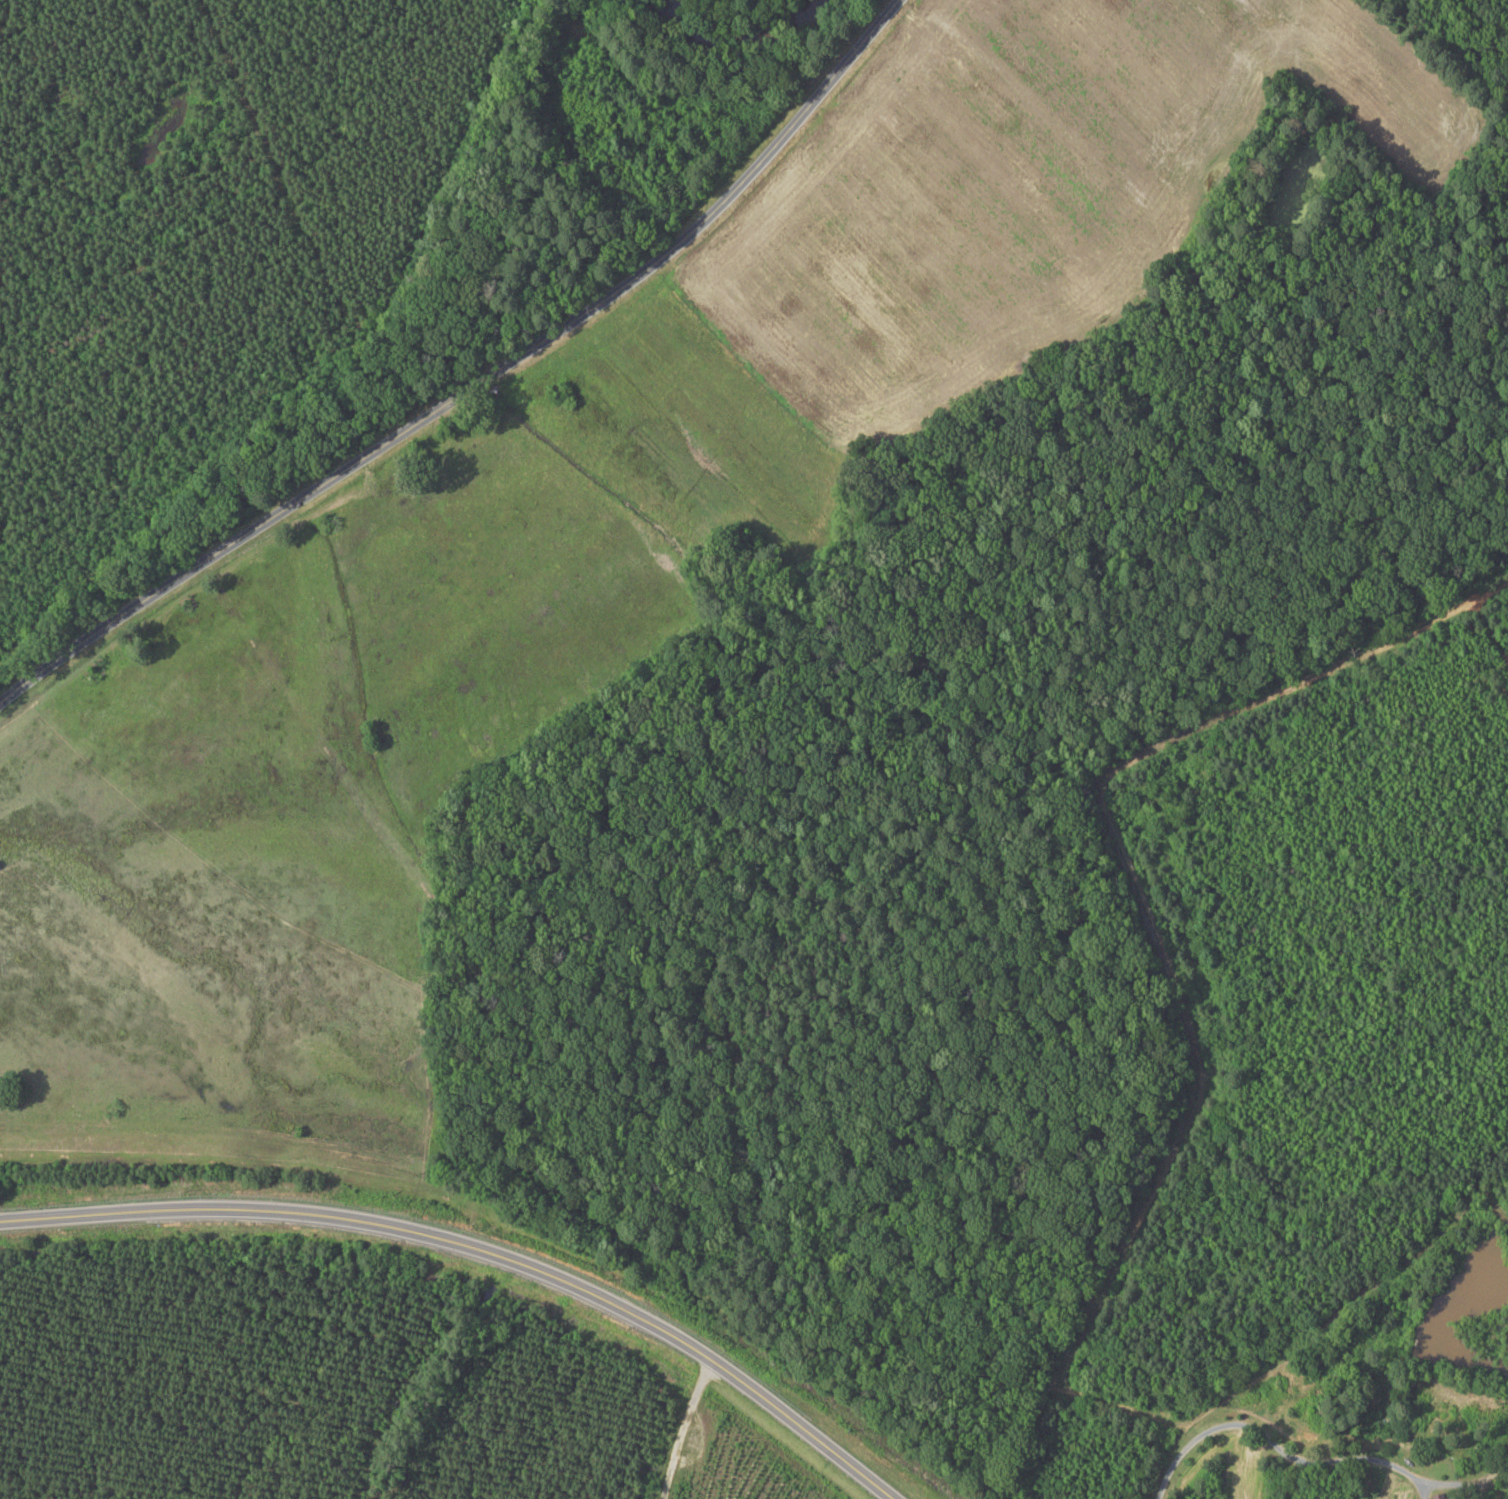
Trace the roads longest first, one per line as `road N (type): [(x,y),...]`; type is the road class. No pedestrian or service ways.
road 1 (residential): [(0,704),(653,263),(768,155),(899,0)]
road 2 (secondary): [(887,1498),(735,1375),(634,1312),(580,1284),(426,1231),(215,1206),(0,1219)]

